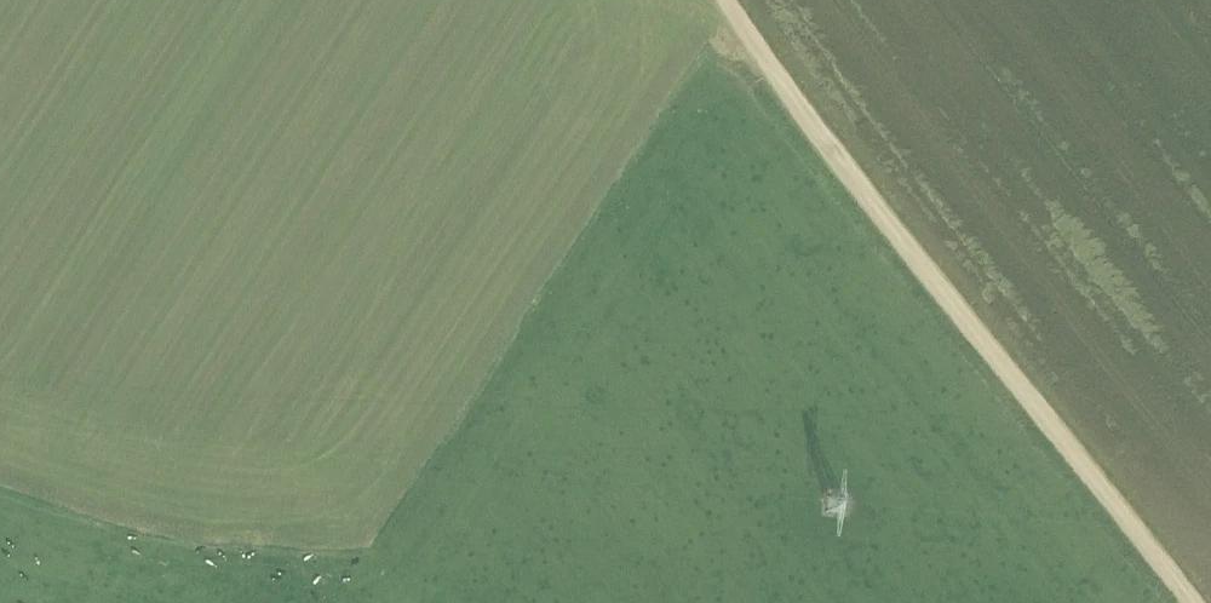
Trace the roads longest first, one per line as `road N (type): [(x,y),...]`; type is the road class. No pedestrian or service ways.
road 1 (track): [(1194,602),(724,0)]

